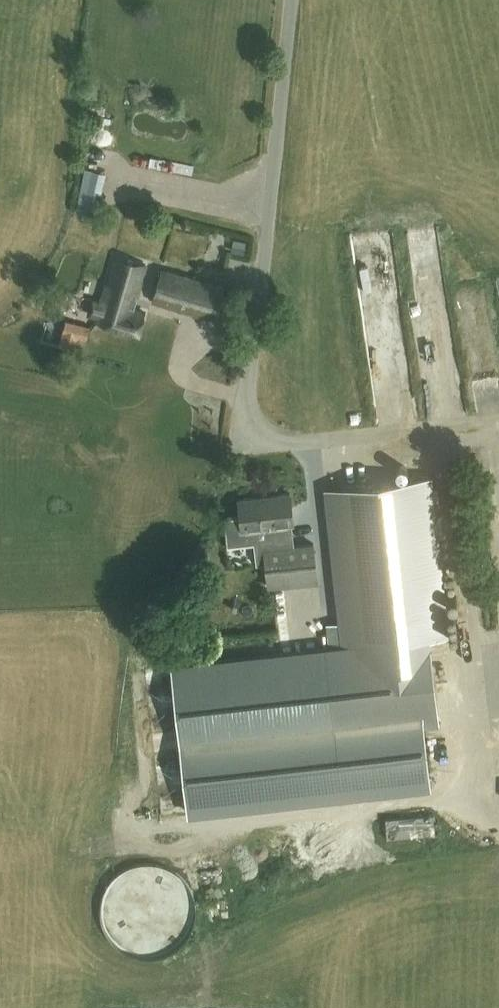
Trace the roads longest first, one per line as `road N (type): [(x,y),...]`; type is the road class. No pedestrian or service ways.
road 1 (unclassified): [(498,419),(260,443),(248,399),(291,0)]

